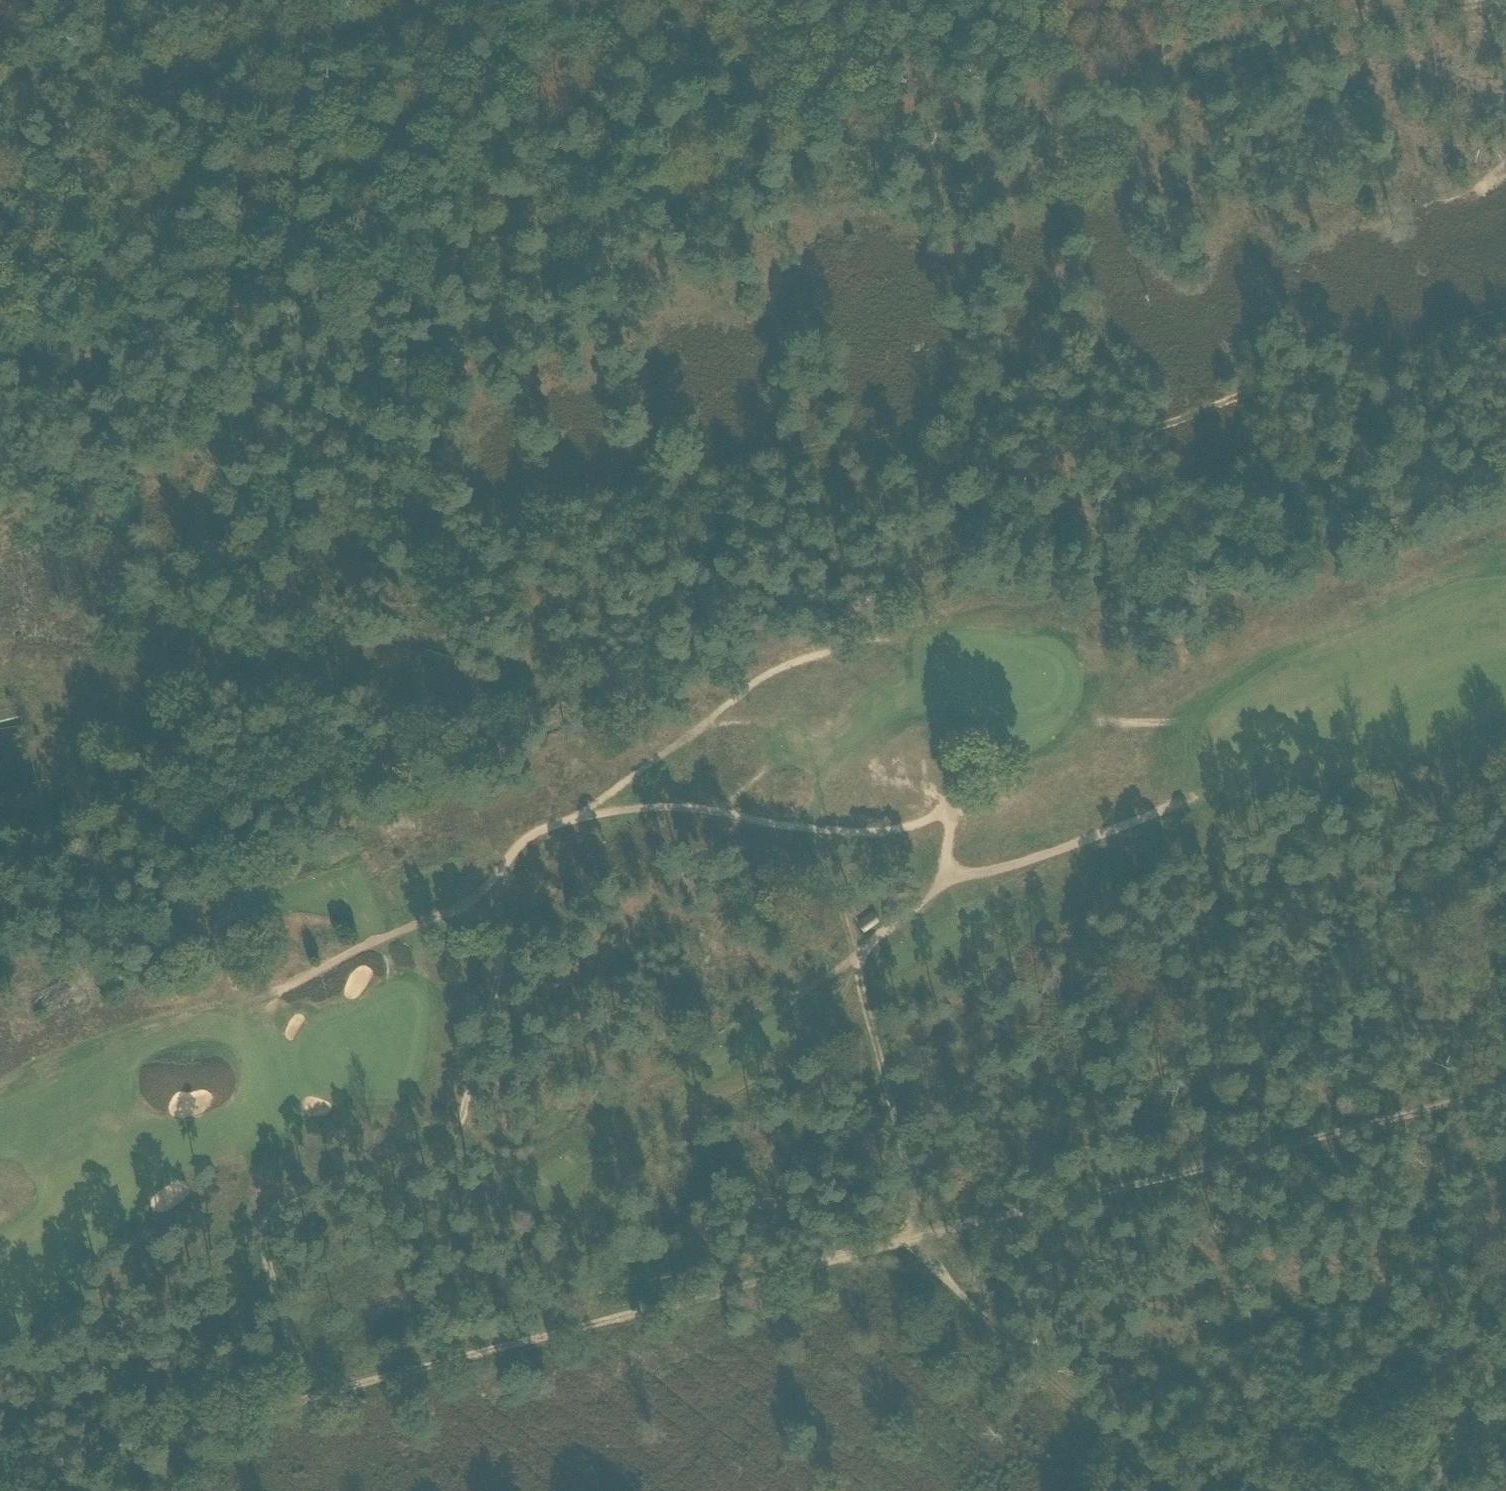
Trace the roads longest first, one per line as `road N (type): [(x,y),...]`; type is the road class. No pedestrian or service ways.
road 1 (track): [(329,1391),(257,1254),(296,1197),(433,1157),(485,1000),(502,868),(549,824),(672,801),(799,837),(836,883),(918,1253),(1159,1490)]
road 2 (track): [(0,1478),(329,1391),(918,1253),(1505,1085)]
road 3 (track): [(1505,307),(1187,426)]
road 4 (track): [(1485,1091),(1497,768),(1505,764)]

